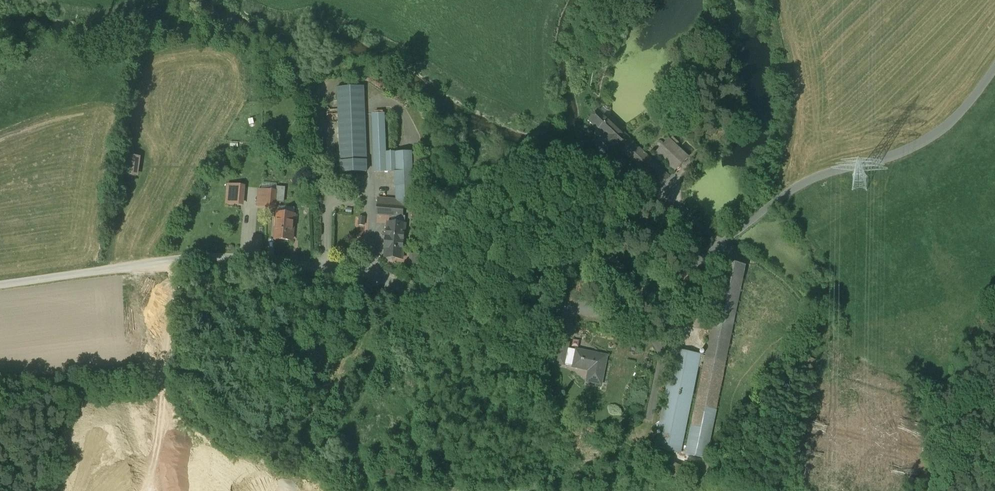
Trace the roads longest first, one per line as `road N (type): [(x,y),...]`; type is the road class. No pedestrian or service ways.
road 1 (unclassified): [(0,285),(199,256),(367,272),(436,295),(501,295),(594,309),(659,288),(820,175),(929,139),(994,68)]

